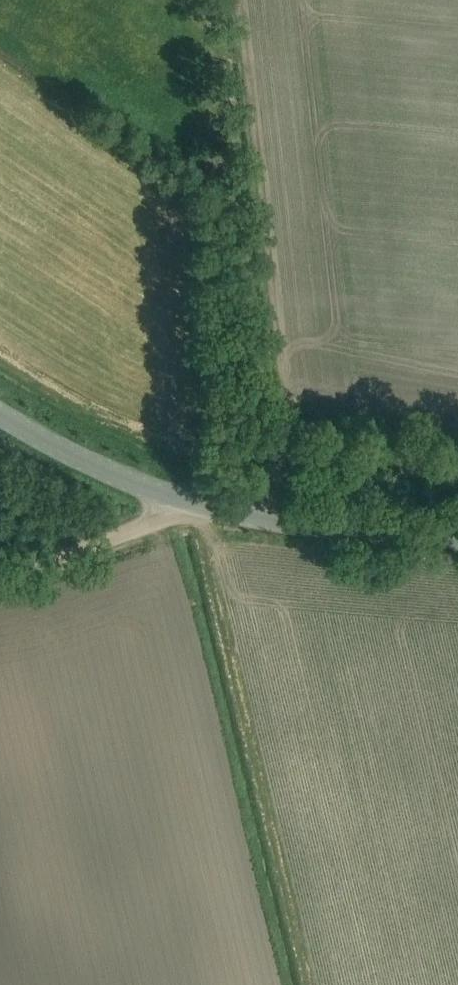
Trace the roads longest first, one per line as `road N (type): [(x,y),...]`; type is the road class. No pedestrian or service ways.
road 1 (track): [(240,516),(274,483),(289,446),(245,0)]
road 2 (tertiary): [(457,540),(240,516),(168,497),(0,415)]
road 3 (track): [(0,573),(46,567),(141,530),(168,497)]

